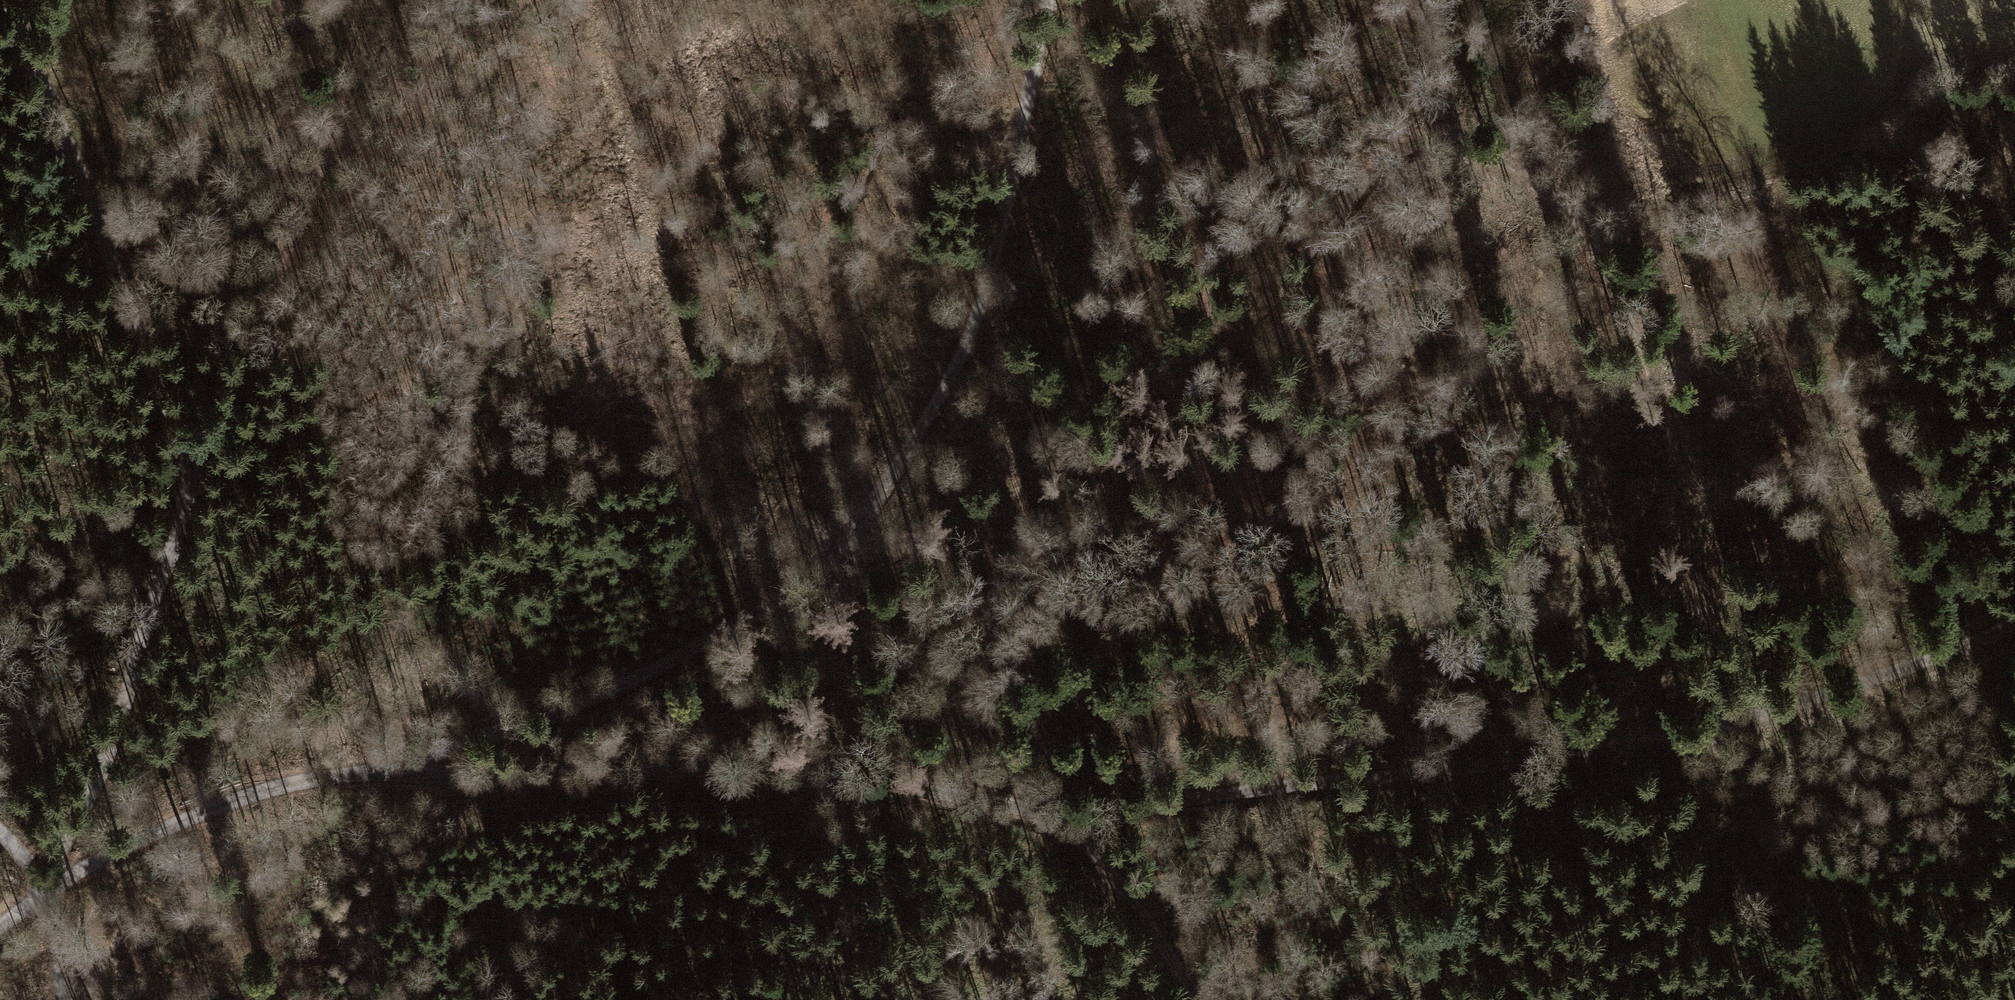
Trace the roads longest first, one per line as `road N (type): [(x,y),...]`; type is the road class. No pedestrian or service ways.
road 1 (unclassified): [(2014,630),(1723,722),(1607,750),(1080,816),(794,770),(469,780),(384,770),(98,842),(59,867),(48,887),(0,927)]
road 2 (track): [(829,570),(895,550),(1008,494),(1145,408),(1233,332),(1358,187),(1406,144),(1476,141),(1545,171),(1594,240),(1634,338),(1690,521),(1723,722)]
road 3 (track): [(384,770),(632,676),(829,570),(997,298),(1055,0)]
road 4 (track): [(9,0),(195,466),(187,514),(59,867)]
road 5 (track): [(591,0),(747,613)]
road 6 (track): [(195,466),(357,66),(374,0)]
road 7 (track): [(1584,226),(1845,144),(1894,98),(1908,0)]
road 8 (track): [(1080,816),(1201,999)]
road 9 (track): [(0,832),(48,887),(62,999)]

